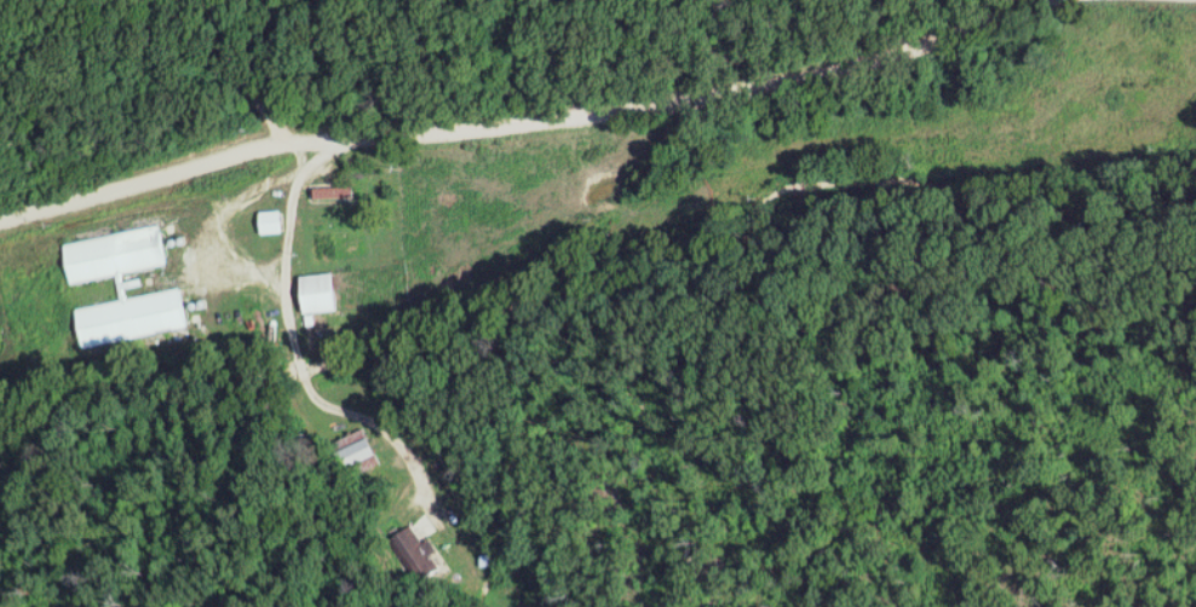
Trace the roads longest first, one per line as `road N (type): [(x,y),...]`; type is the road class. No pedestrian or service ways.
road 1 (residential): [(1092,0),(591,121),(251,148),(0,223)]
road 2 (residential): [(1102,606),(1111,0)]
road 3 (residential): [(251,148),(214,0)]

